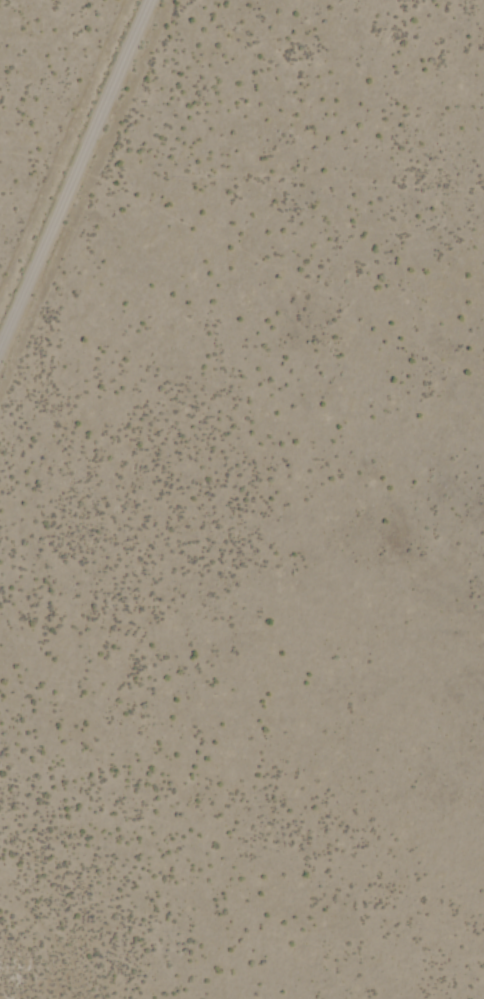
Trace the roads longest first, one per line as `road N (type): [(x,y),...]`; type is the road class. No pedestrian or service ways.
road 1 (track): [(0,357),(153,0)]

